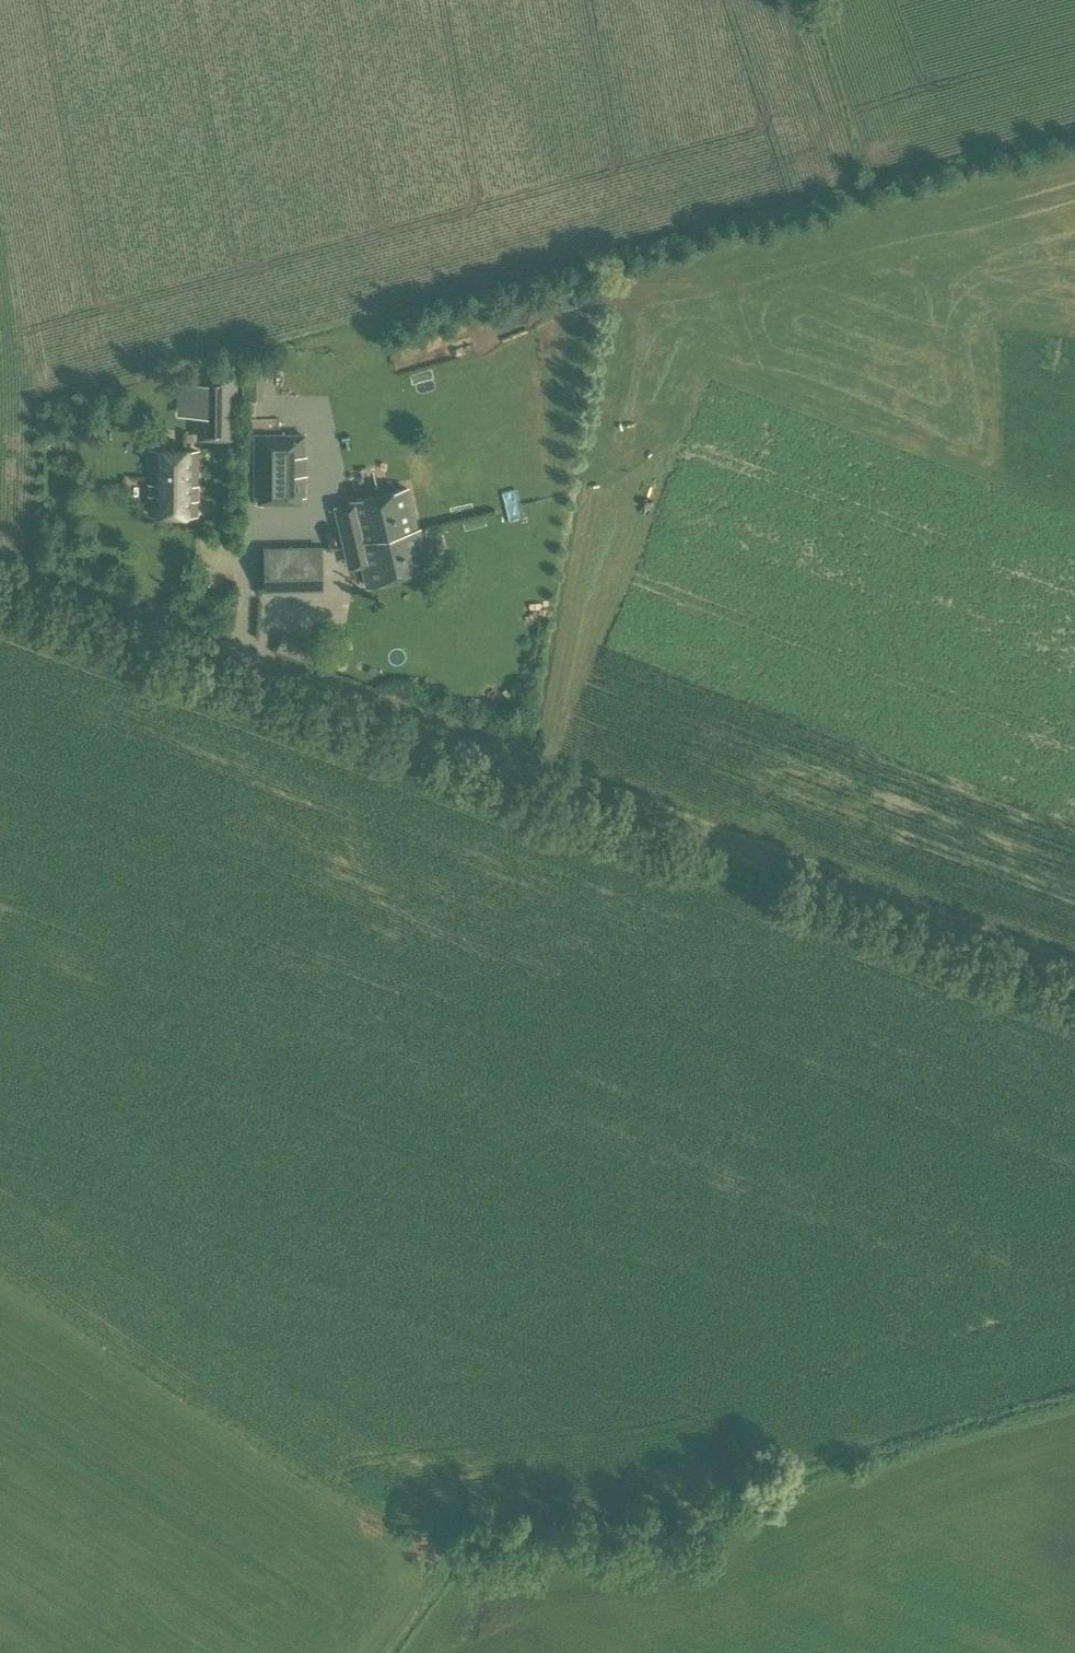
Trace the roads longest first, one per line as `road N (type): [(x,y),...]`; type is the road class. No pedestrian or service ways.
road 1 (unclassified): [(1074,973),(0,575)]

